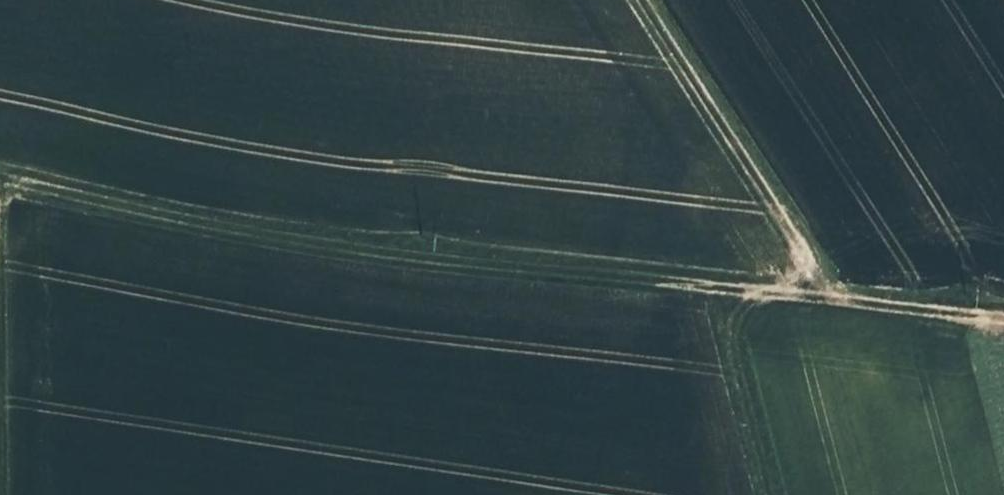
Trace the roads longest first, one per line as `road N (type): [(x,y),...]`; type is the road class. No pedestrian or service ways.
road 1 (track): [(1003,313),(326,237),(0,173)]
road 2 (track): [(823,294),(636,0)]
road 3 (track): [(776,494),(721,285)]

